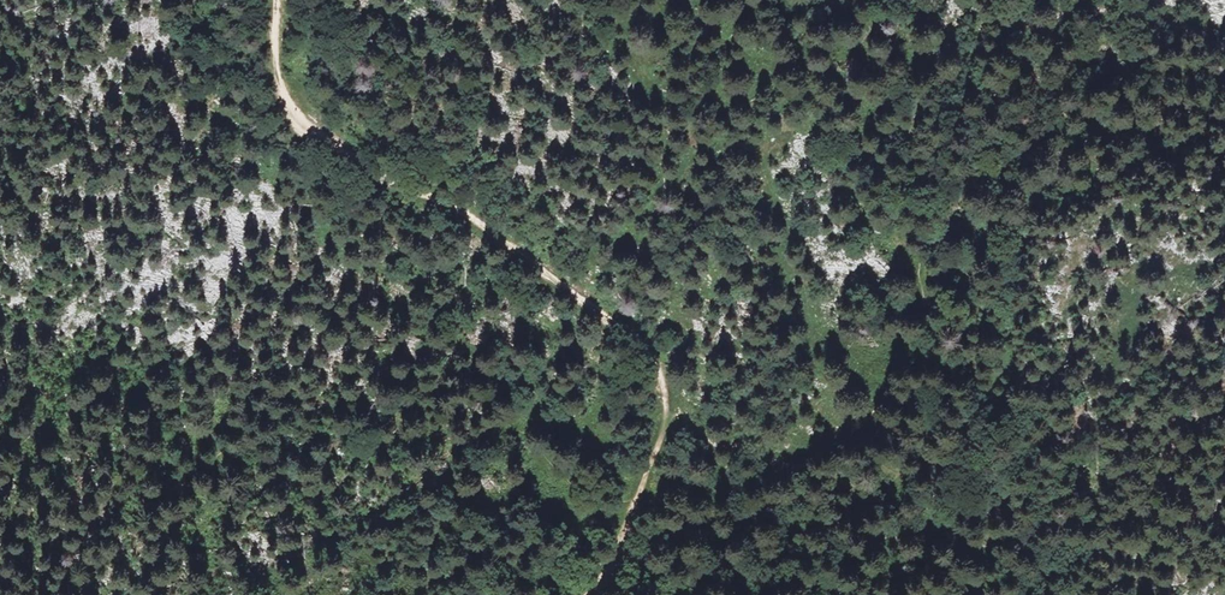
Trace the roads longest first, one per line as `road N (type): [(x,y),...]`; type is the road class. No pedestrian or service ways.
road 1 (track): [(667,417),(657,355),(630,333),(467,216),(359,165),(288,113),(269,51),(268,0)]
road 2 (track): [(589,594),(615,560),(667,417)]

